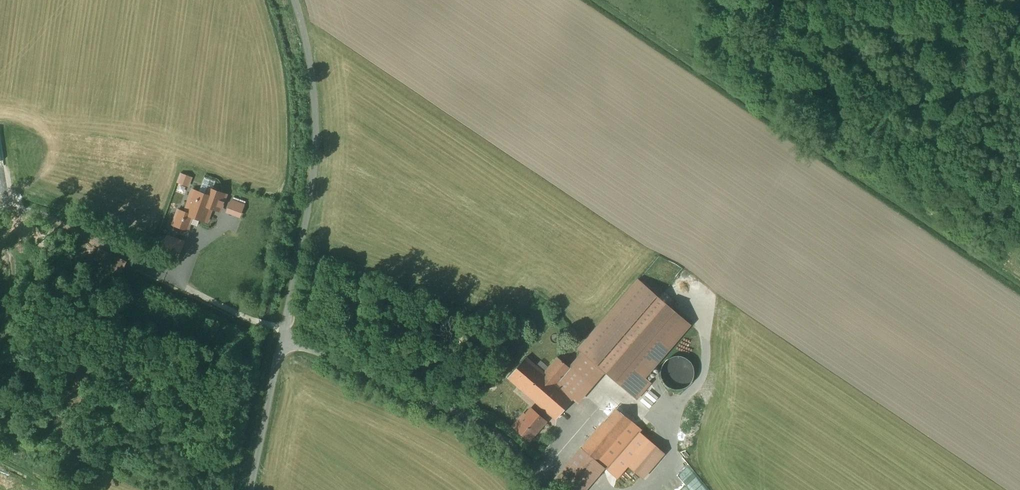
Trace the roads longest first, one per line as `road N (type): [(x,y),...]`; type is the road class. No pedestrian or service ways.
road 1 (unclassified): [(282,342),(315,140),(312,55),(297,0)]
road 2 (unclassified): [(282,342),(457,420),(549,489)]
road 3 (unclassified): [(251,489),(282,342)]

